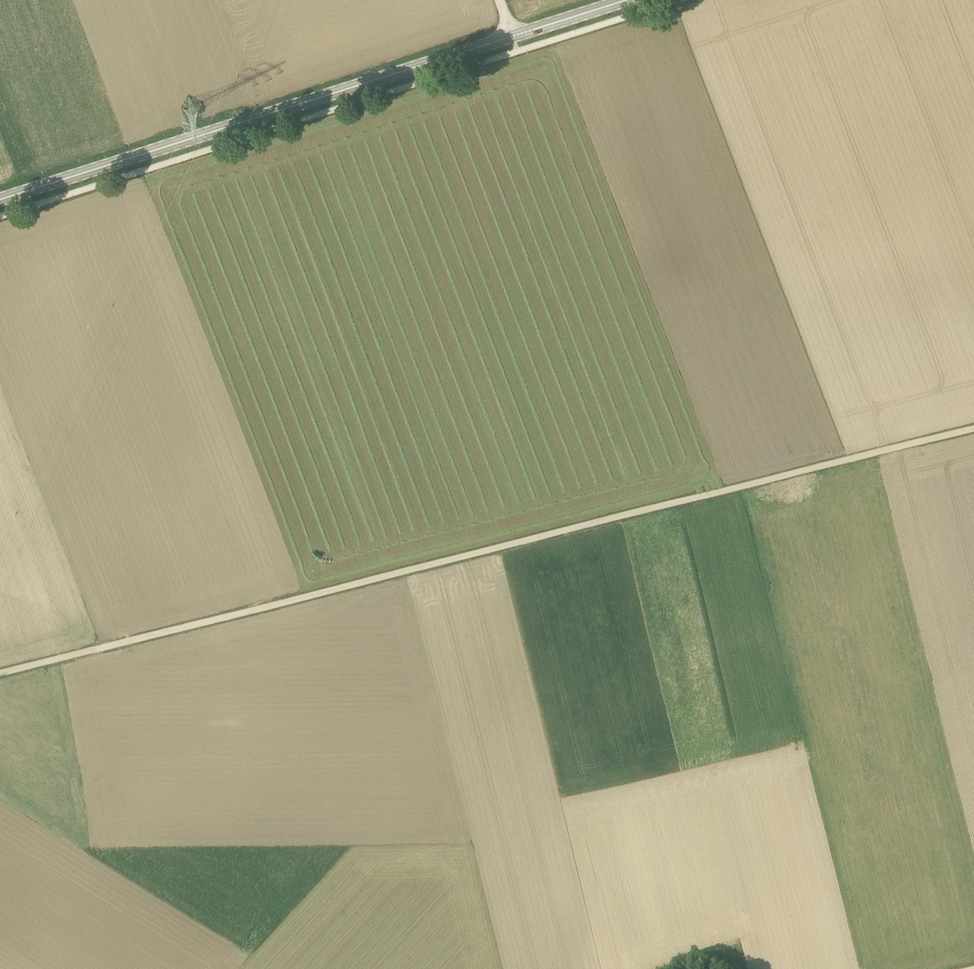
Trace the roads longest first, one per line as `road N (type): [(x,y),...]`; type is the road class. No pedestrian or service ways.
road 1 (track): [(0,674),(973,431)]
road 2 (tertiary): [(0,200),(626,0)]

